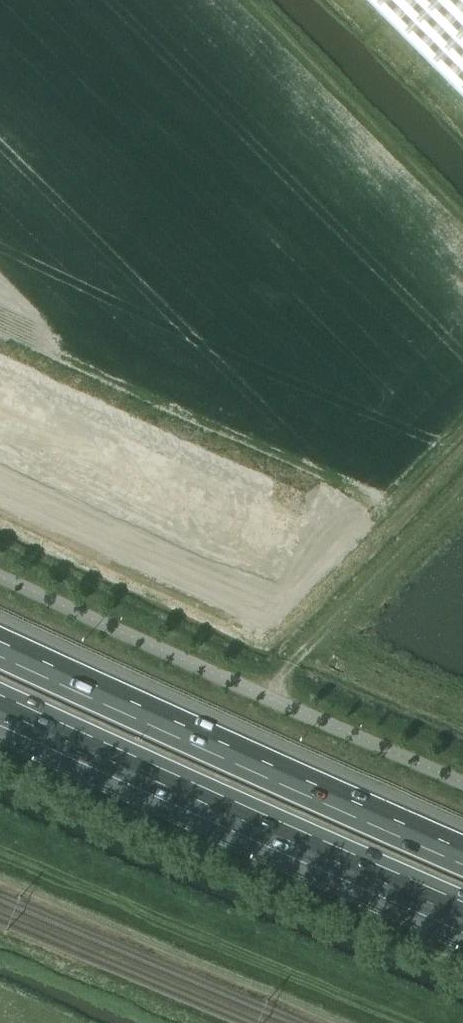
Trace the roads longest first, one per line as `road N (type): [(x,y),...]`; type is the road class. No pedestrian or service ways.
road 1 (motorway): [(462,849),(0,641)]
road 2 (motorway): [(0,710),(462,917)]

